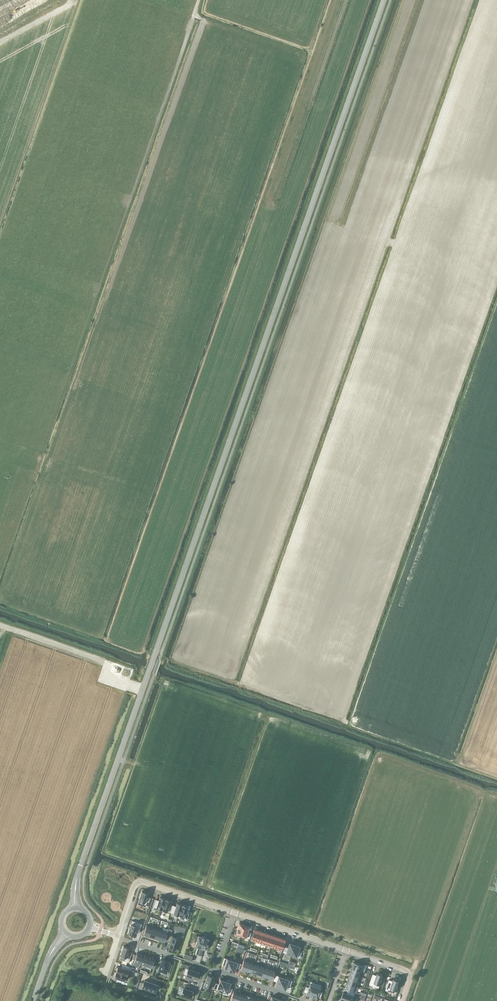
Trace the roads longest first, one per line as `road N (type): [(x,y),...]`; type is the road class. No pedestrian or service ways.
road 1 (tertiary): [(75,907),(81,865),(384,0)]
road 2 (residential): [(235,913),(141,882),(116,931)]

